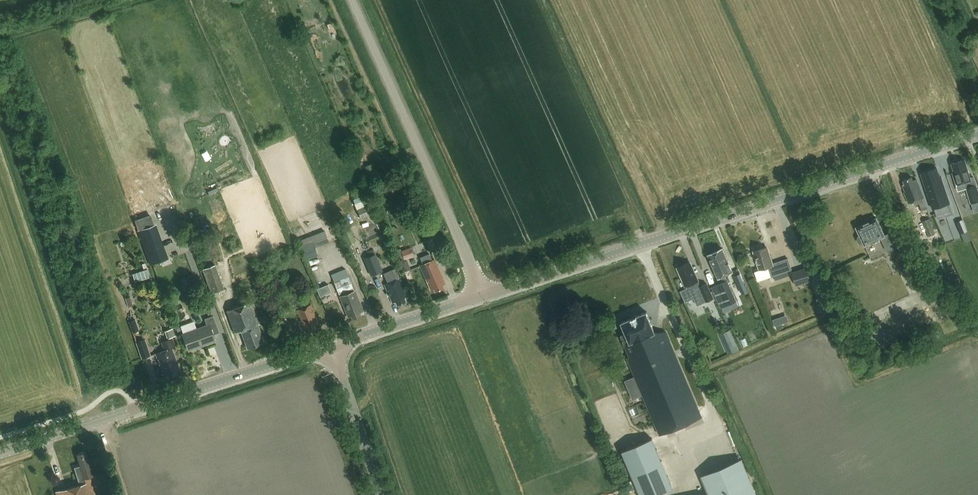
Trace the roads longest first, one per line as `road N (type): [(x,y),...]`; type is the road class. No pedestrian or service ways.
road 1 (tertiary): [(484,296),(977,136)]
road 2 (tertiary): [(0,454),(330,348)]
road 3 (unclassified): [(484,296),(351,0)]
road 4 (tertiary): [(330,348),(484,296)]
road 5 (tertiary): [(382,494),(330,348)]

